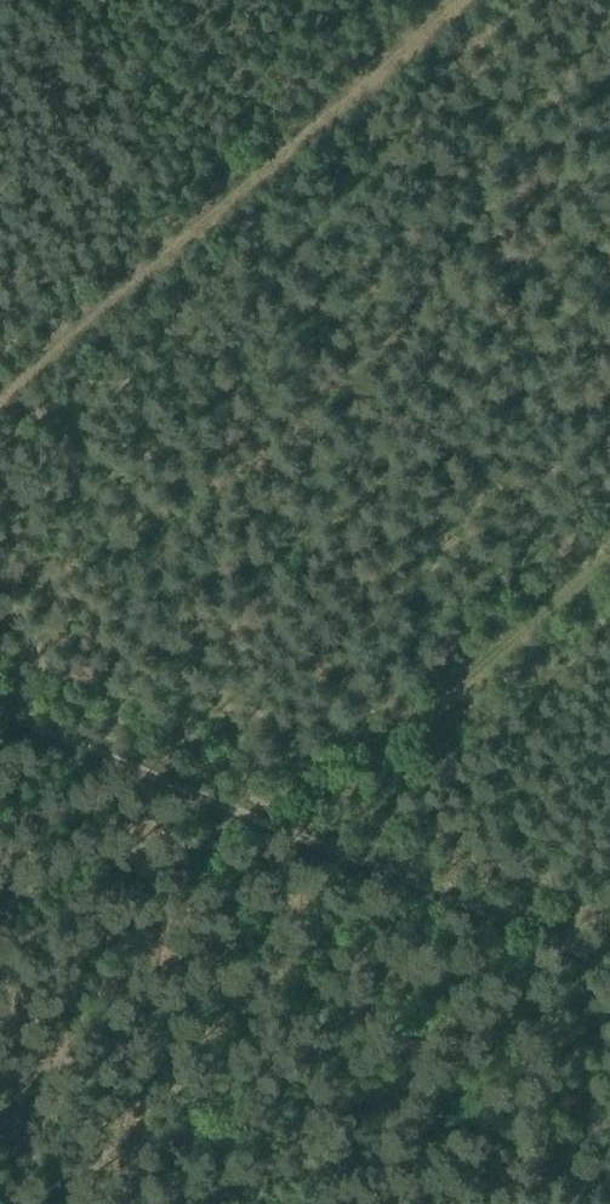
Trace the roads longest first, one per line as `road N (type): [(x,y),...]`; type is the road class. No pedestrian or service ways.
road 1 (track): [(442,0),(0,369)]
road 2 (track): [(281,851),(609,571)]
road 3 (track): [(609,989),(266,845)]
road 4 (track): [(178,1203),(238,932),(266,845)]
road 5 (track): [(266,845),(0,722)]

